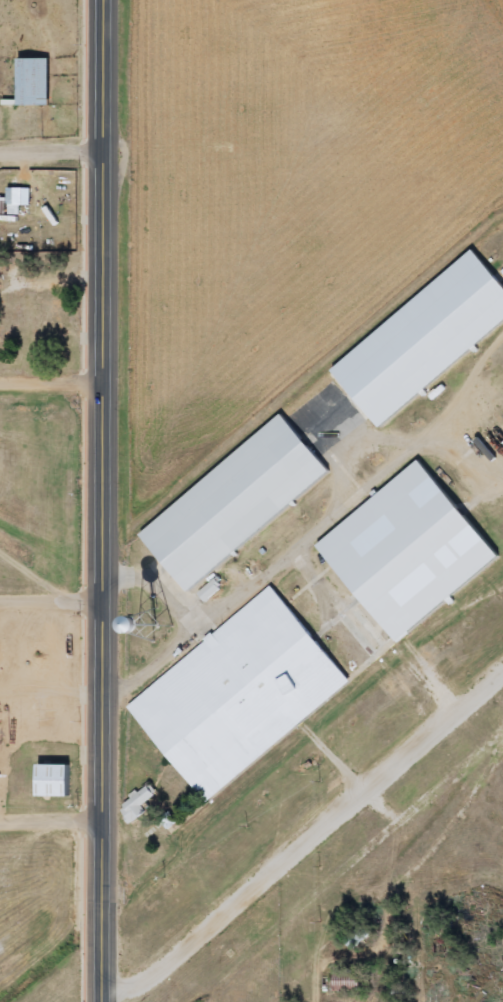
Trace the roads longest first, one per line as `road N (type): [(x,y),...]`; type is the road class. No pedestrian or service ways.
road 1 (primary): [(103,1001),(102,0)]

